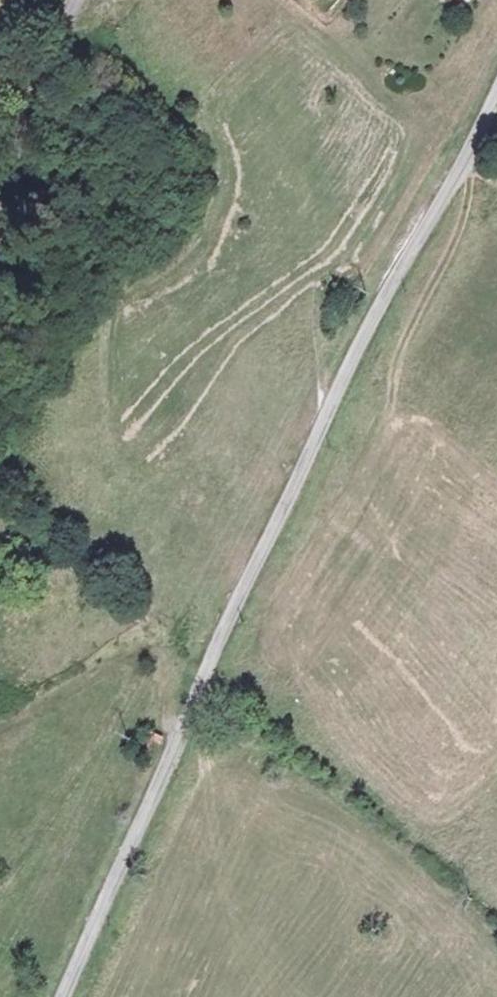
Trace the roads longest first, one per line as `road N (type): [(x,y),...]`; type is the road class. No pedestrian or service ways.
road 1 (residential): [(496,105),(306,458),(65,996)]

